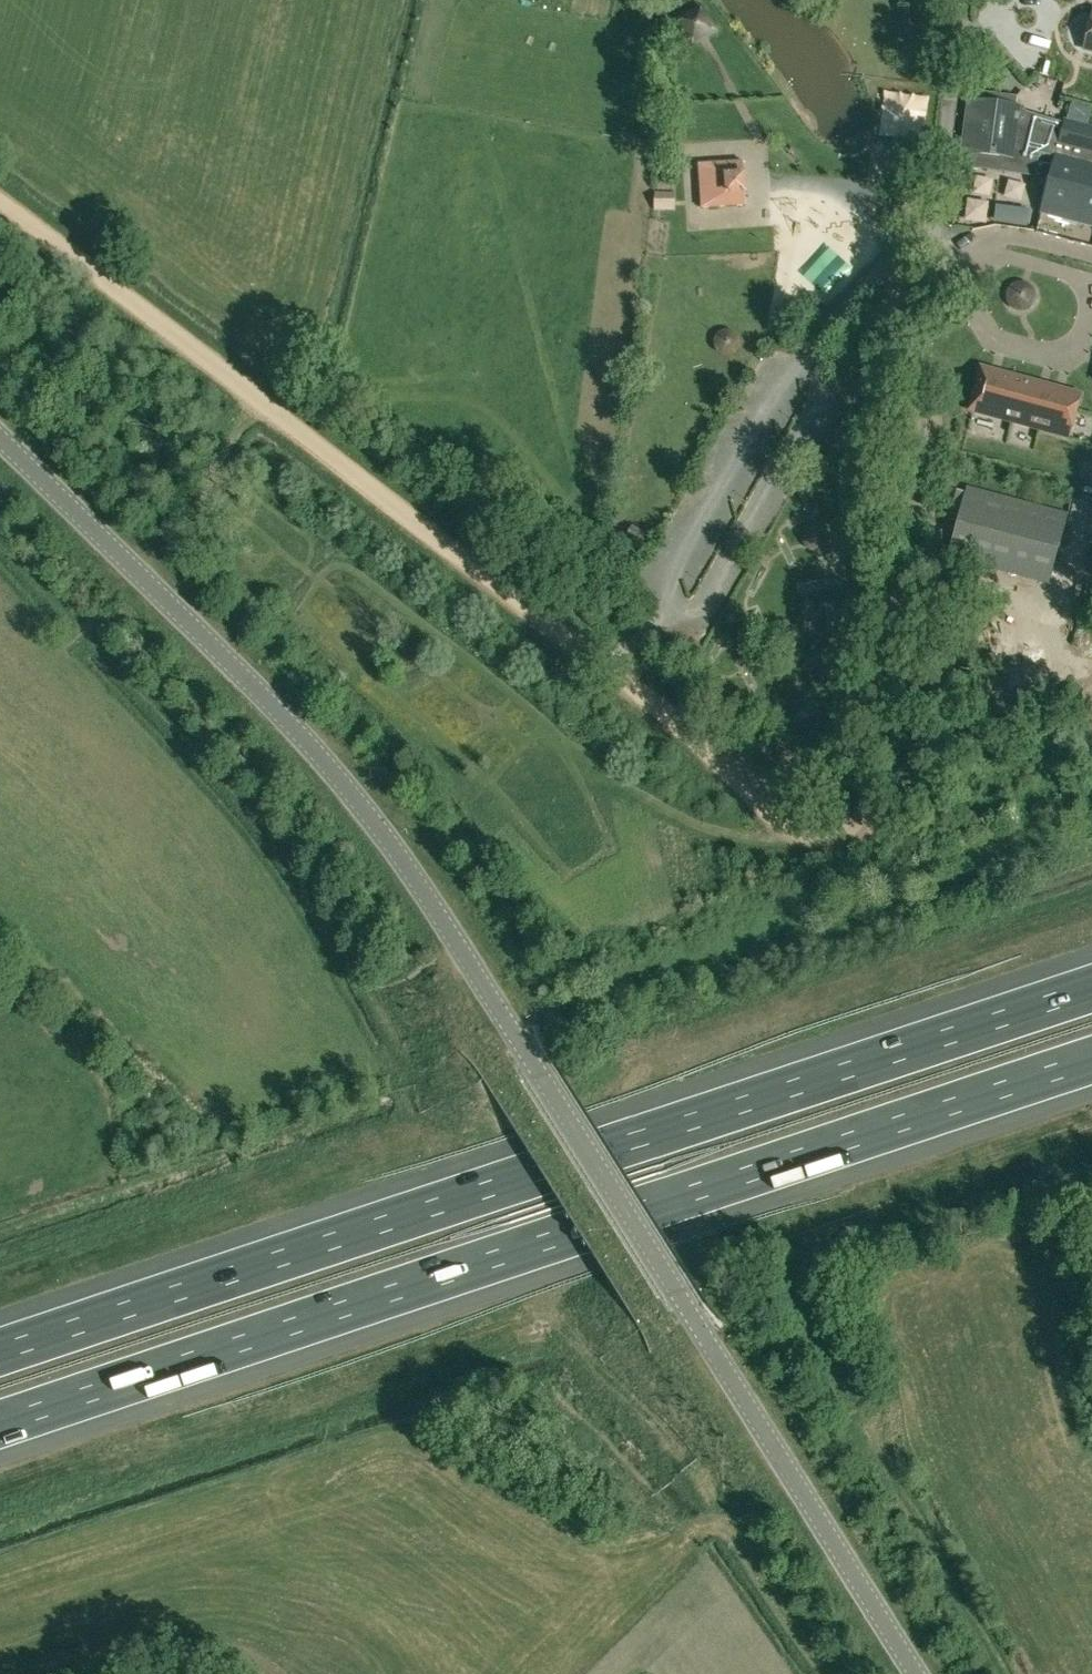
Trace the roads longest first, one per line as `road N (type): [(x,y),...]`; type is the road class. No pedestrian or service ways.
road 1 (tertiary): [(919,1673),(387,836),(291,724),(0,439)]
road 2 (motorway): [(1091,988),(0,1352)]
road 3 (motorway): [(0,1424),(1091,1061)]
road 4 (track): [(606,670),(815,838),(847,840),(871,818),(935,229),(888,260),(858,293)]
road 5 (track): [(858,293),(745,461),(679,589),(606,670)]
road 6 (track): [(250,394),(606,670)]
road 7 (track): [(0,202),(250,394)]
road 8 (unclassified): [(935,229),(961,0)]

